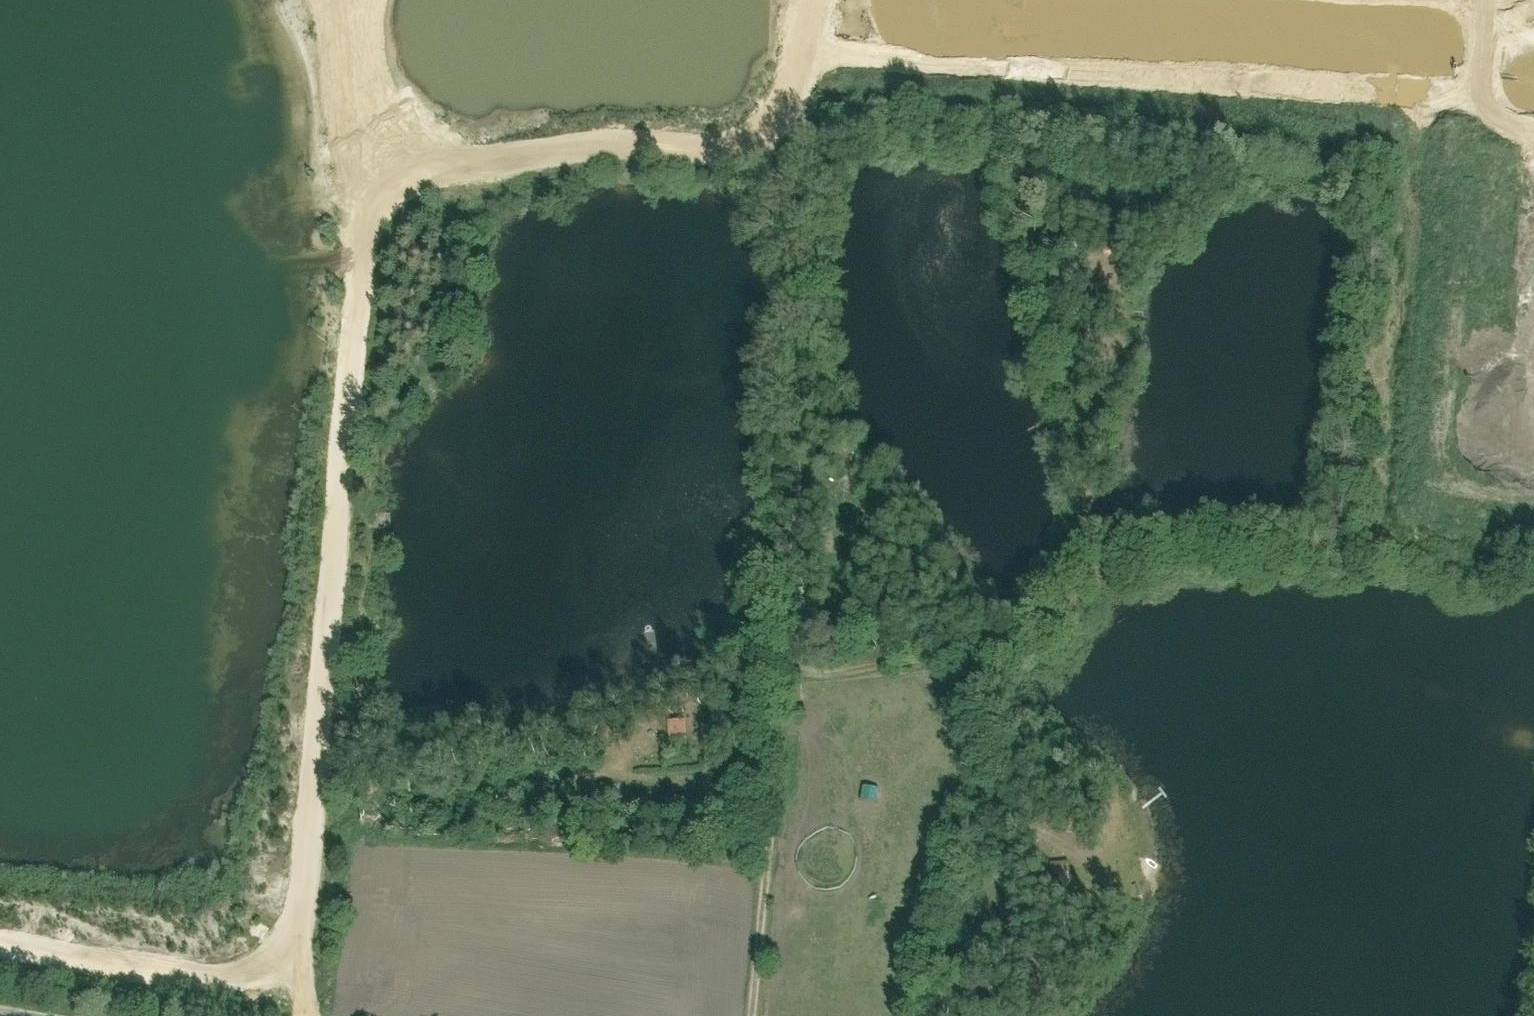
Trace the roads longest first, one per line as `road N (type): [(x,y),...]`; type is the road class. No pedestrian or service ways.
road 1 (track): [(761,1015),(787,721)]

